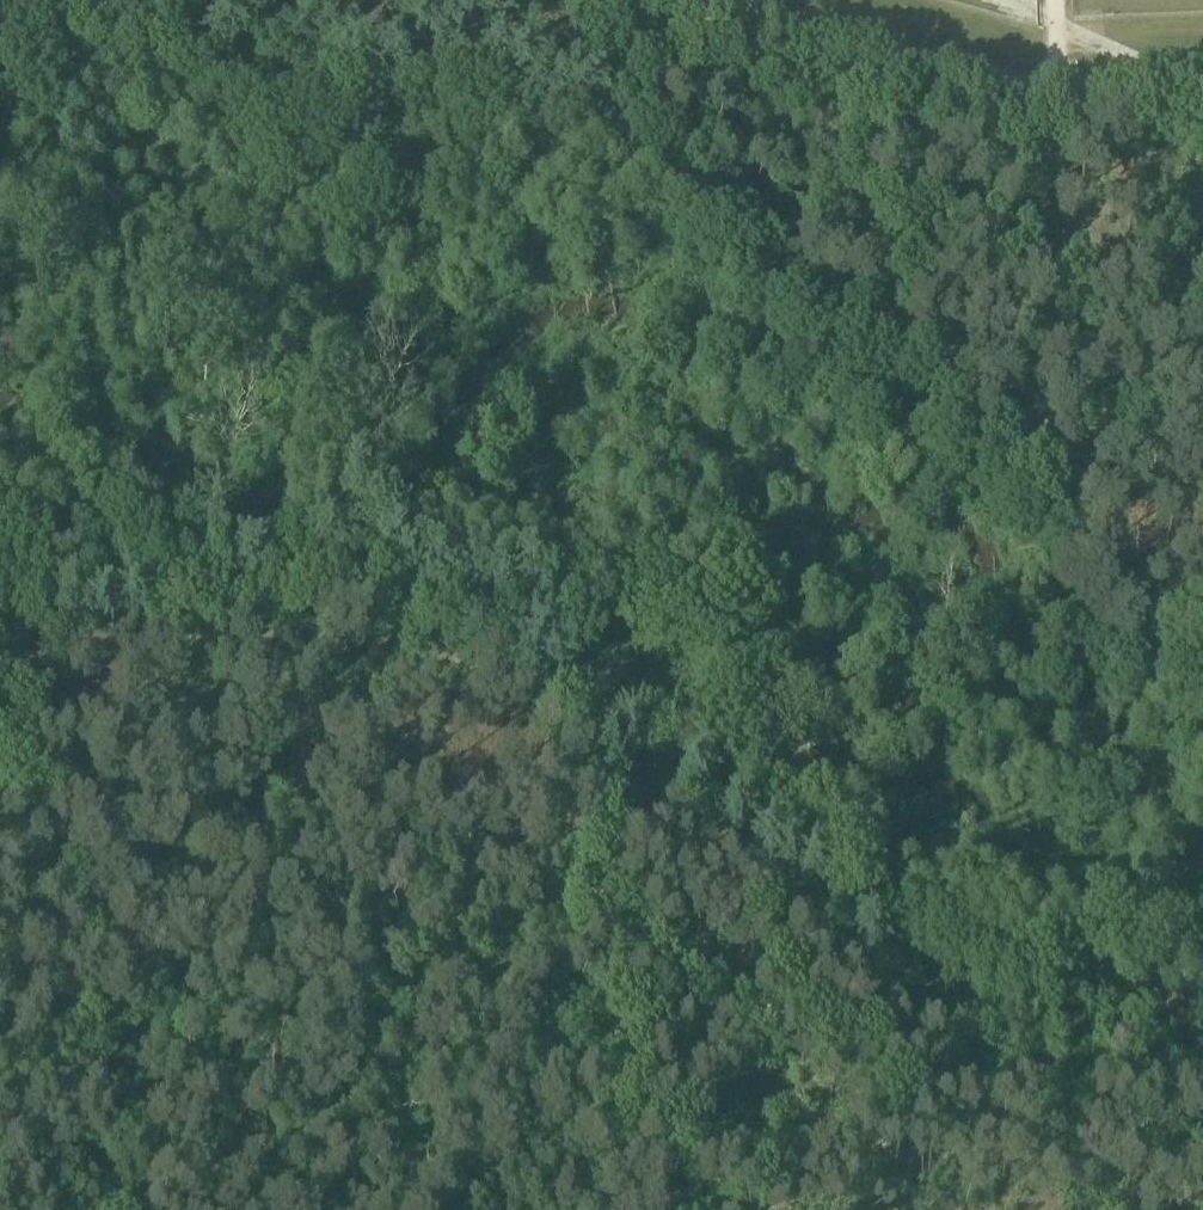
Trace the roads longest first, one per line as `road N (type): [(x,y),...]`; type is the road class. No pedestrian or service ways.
road 1 (unclassified): [(667,0),(1050,100),(1202,88)]

